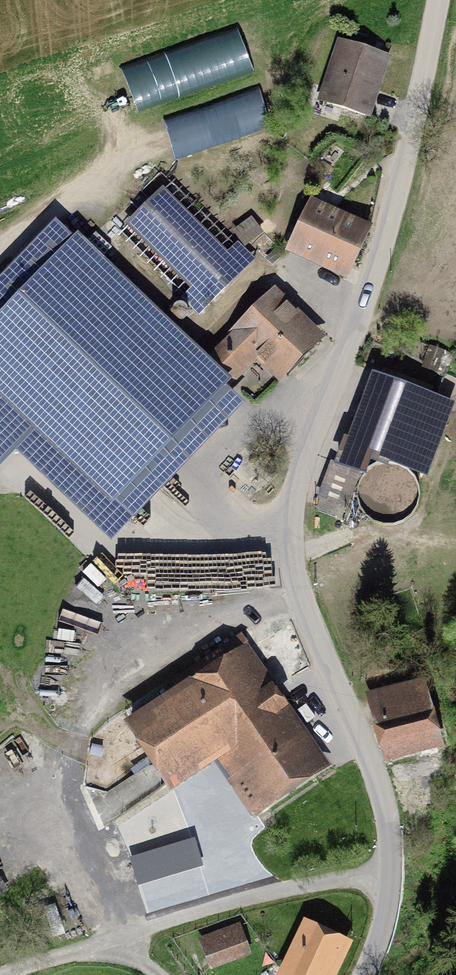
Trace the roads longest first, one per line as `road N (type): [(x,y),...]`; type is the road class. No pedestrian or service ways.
road 1 (tertiary): [(441,0),(412,146),(290,525),(296,581),(375,762),(388,814),(391,863),(363,974)]
road 2 (track): [(0,974),(391,863)]

